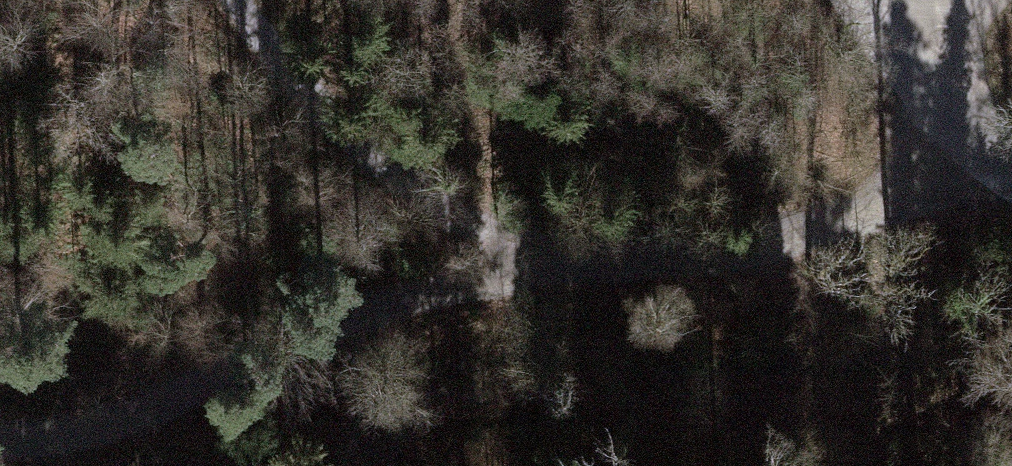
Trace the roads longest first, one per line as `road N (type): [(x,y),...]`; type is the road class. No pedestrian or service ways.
road 1 (track): [(0,440),(75,433),(524,246),(600,263),(686,264),(790,244),(869,208),(931,134)]
road 2 (track): [(524,246),(348,149),(240,0)]
road 3 (unclassified): [(850,0),(931,134),(1011,190)]

